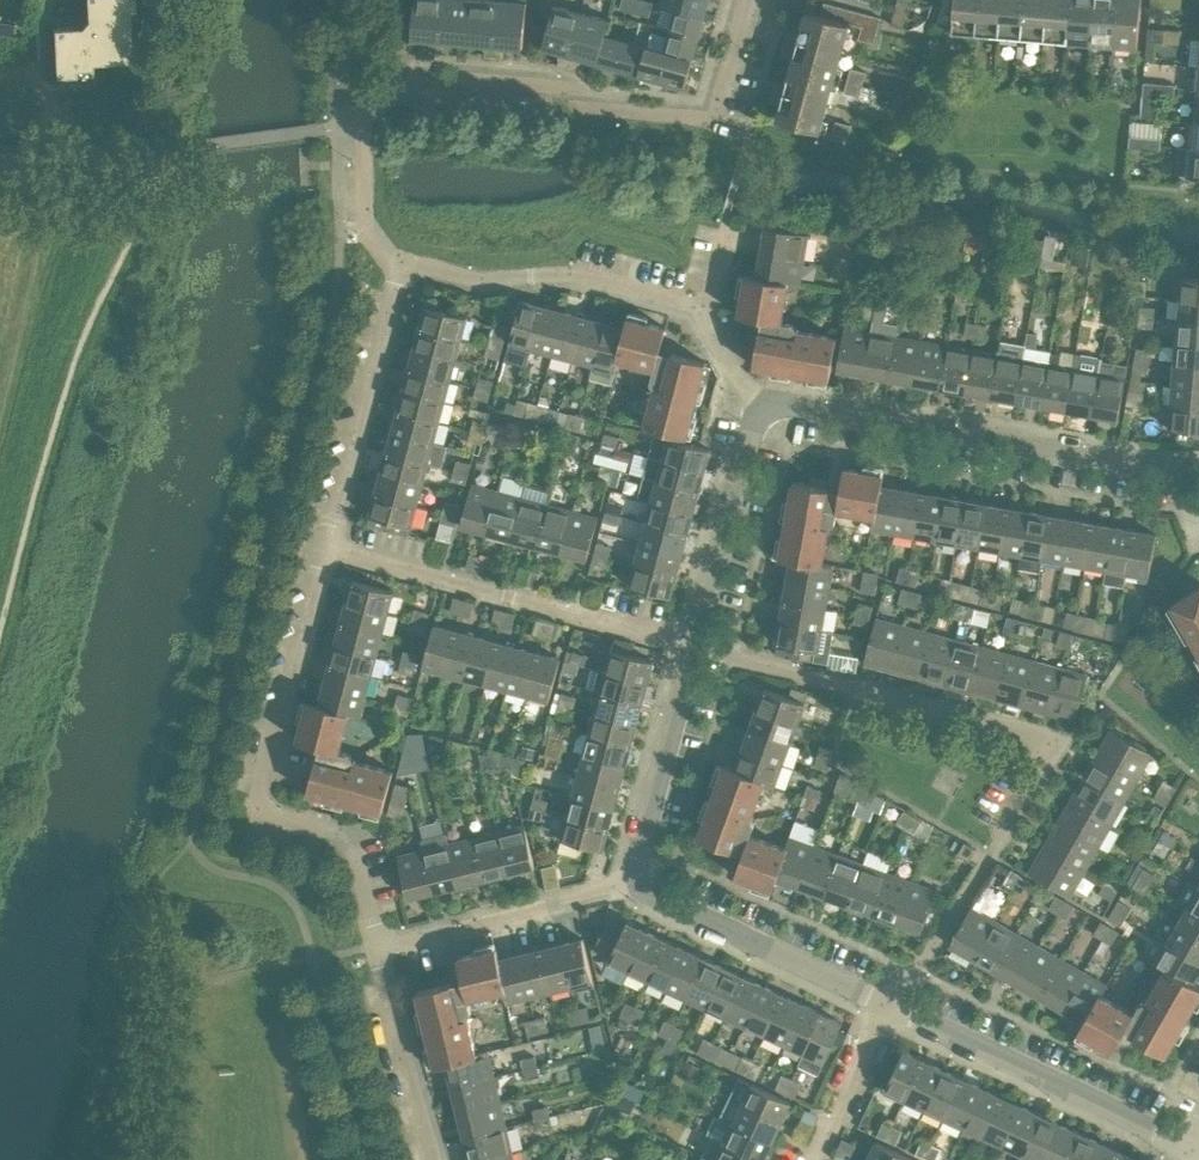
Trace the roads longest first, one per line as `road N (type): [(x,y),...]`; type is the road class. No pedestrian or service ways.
road 1 (residential): [(891,1006),(999,844),(1043,748),(693,643)]
road 2 (residential): [(395,269),(363,228),(364,119),(389,91),(450,96),(480,76),(552,83),(590,104),(701,114),(713,104),(745,0)]
road 3 (residential): [(380,946),(347,841),(263,810),(258,800),(325,545)]
road 4 (residential): [(766,406),(782,400),(1116,461),(1198,468)]
road 5 (residential): [(693,643),(325,545)]
road 6 (residential): [(1192,1144),(891,1006)]
road 7 (residential): [(395,269),(415,261),(481,279),(574,272),(704,306)]
road 8 (residential): [(891,1006),(655,895),(636,877)]
road 9 (residential): [(325,545),(395,269)]
road 10 (residential): [(380,946),(636,877)]
road 11 (residential): [(693,643),(753,418),(766,406)]
road 12 (residential): [(636,877),(693,643)]
road 13 (residential): [(431,1159),(379,974),(380,946)]
road 14 (residential): [(814,1159),(891,1006)]
road 15 (residential): [(704,306),(736,376),(766,406)]

